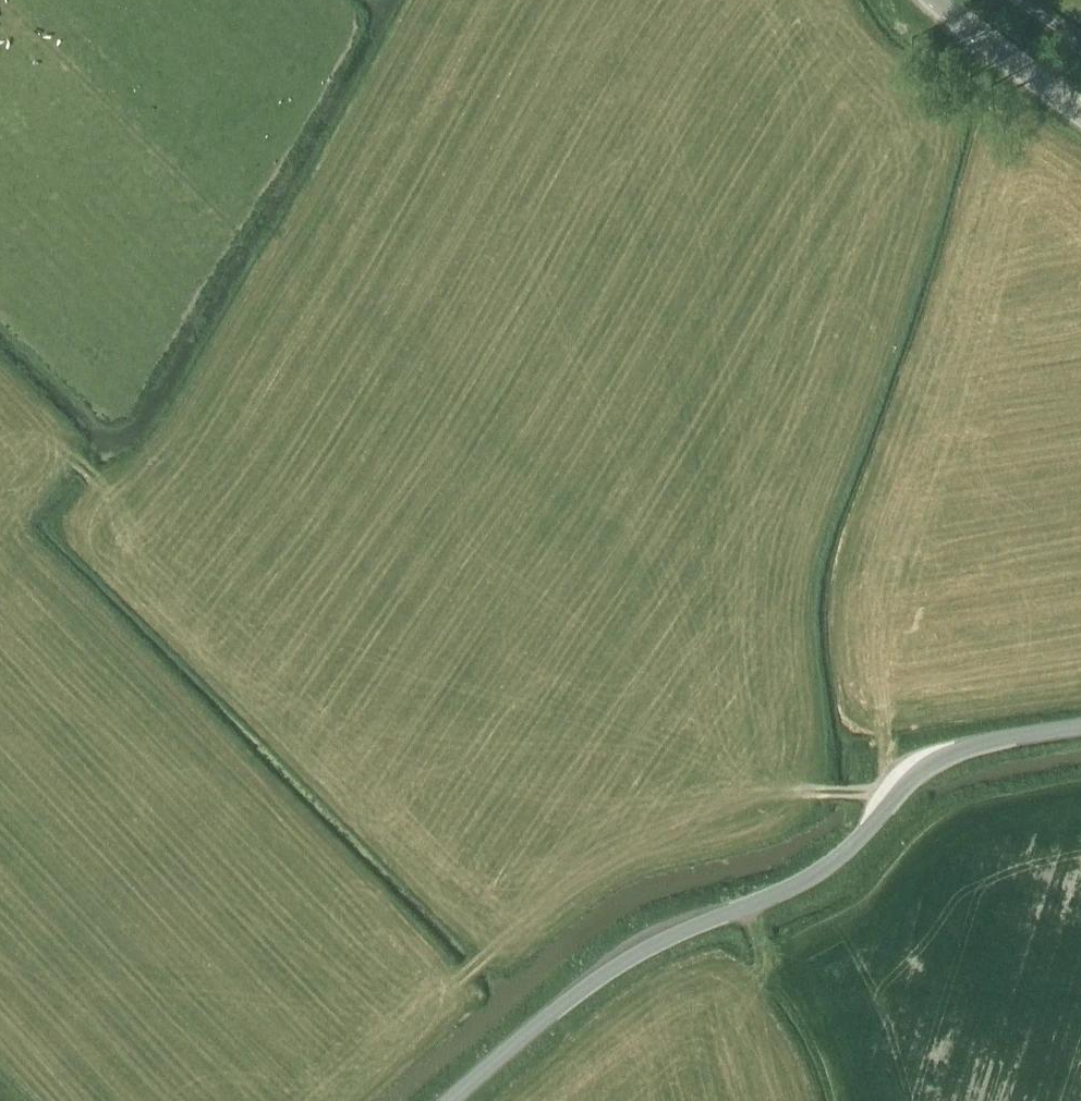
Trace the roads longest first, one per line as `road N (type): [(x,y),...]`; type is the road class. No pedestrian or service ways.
road 1 (unclassified): [(454,1100),(620,966),(855,848),(932,763),(966,748),(1080,727)]
road 2 (secondary): [(1080,112),(936,0)]

